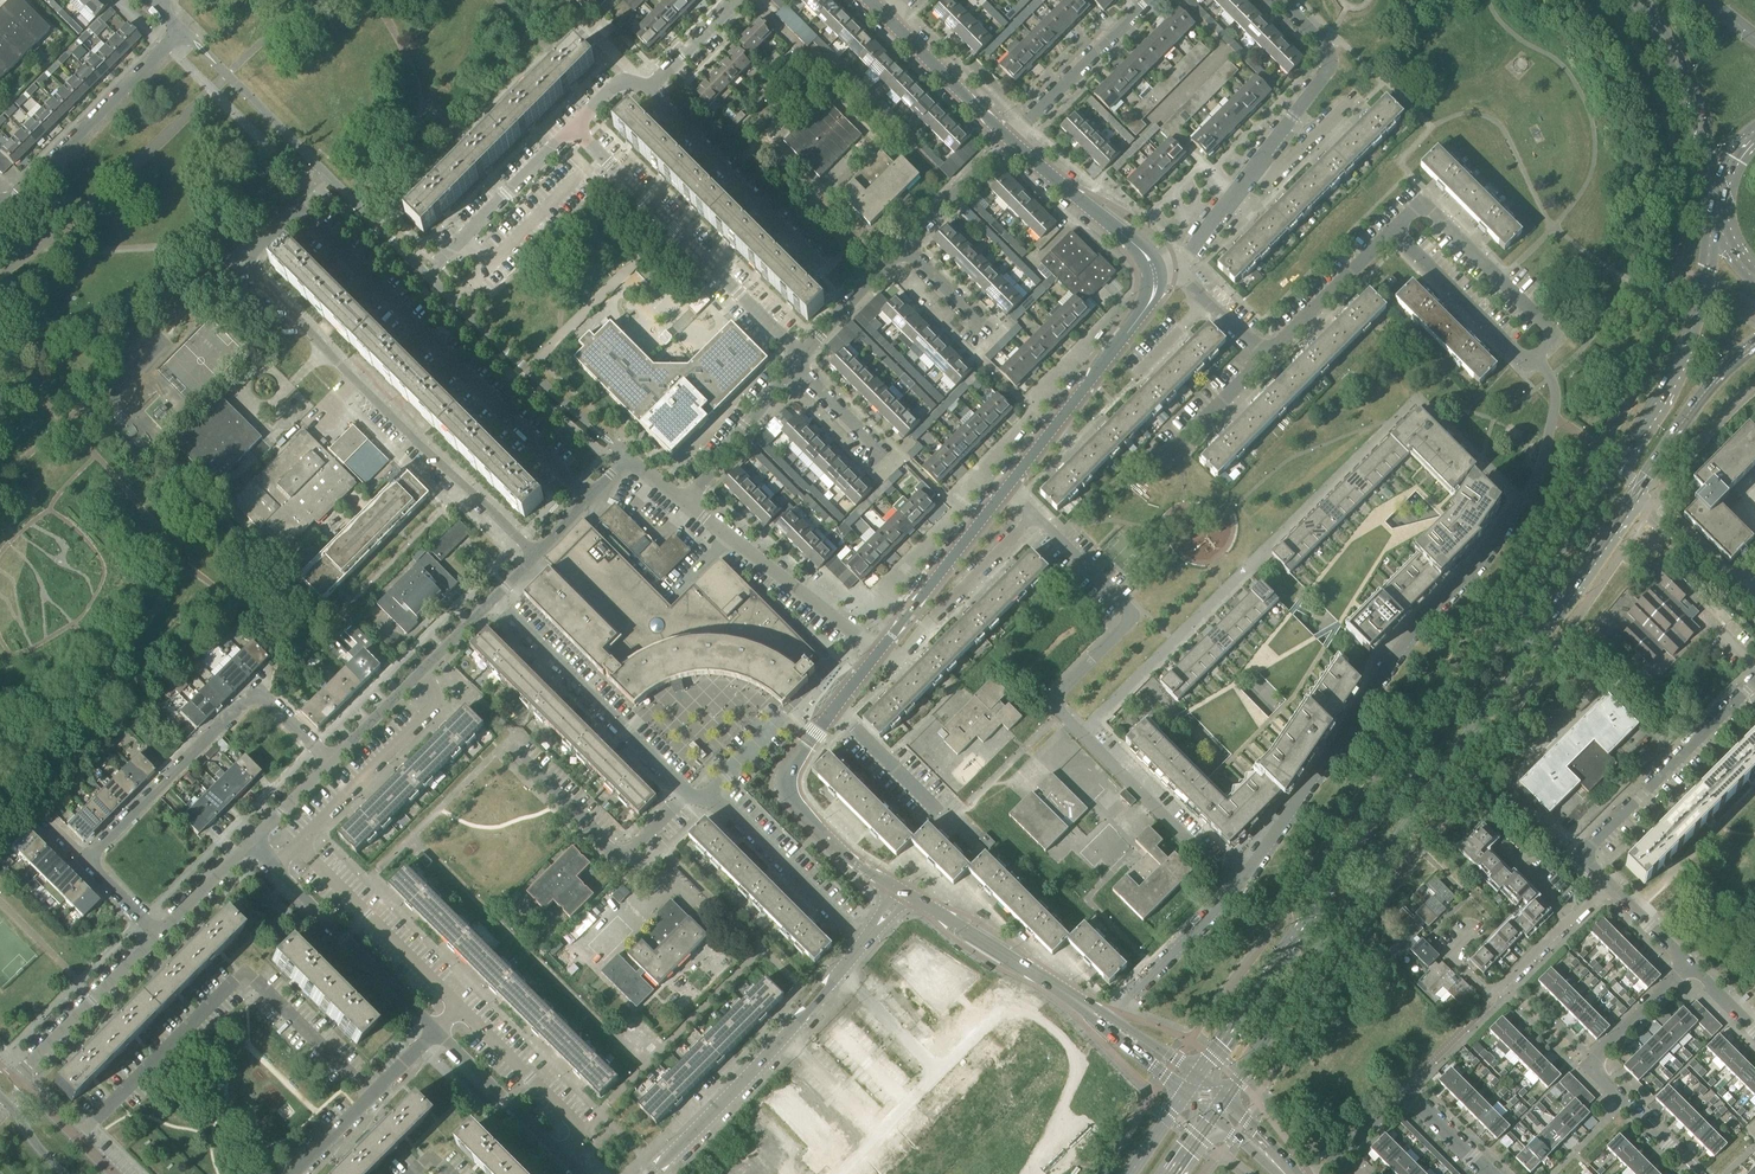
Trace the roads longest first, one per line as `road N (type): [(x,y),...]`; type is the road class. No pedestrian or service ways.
road 1 (primary): [(1718,219),(1694,320),(1658,409),(1191,1084)]
road 2 (primary): [(1218,1107),(1693,413),(1754,343)]
road 3 (residential): [(1239,878),(1514,520),(1551,432),(1555,390),(1546,372)]
road 4 (residential): [(1239,878),(1060,700),(1138,624),(1006,491)]
road 5 (residential): [(534,555),(254,272),(254,252),(297,210)]
road 6 (residential): [(158,930),(85,859),(250,691),(332,763)]
road 7 (residential): [(373,1098),(244,974),(74,1137)]
road 8 (residential): [(588,498),(297,210)]
road 9 (residential): [(803,358),(572,128),(617,85),(631,83)]
road 10 (residential): [(74,1137),(13,1078),(158,930)]
road 11 (residential): [(1696,1173),(1592,1068),(1689,965)]
road 12 (residential): [(1,204),(181,31),(154,3)]
road 13 (residential): [(1609,885),(1581,857),(1754,681)]
road 14 (residential): [(687,796),(491,600)]
road 15 (residential): [(1395,232),(1423,203),(1567,349),(1546,372)]
road 16 (residential): [(274,866),(443,700),(417,674)]
road 17 (residential): [(1006,491),(1170,279)]
road 18 (residential): [(903,892),(852,862),(785,796),(784,774),(834,708)]
road 19 (residential): [(1111,1026),(903,892)]
road 20 (residential): [(819,266),(647,90)]
road 21 (residential): [(687,796),(630,851),(616,852),(516,751)]
road 22 (residential): [(864,943),(735,813),(687,796)]
road 23 (residential): [(1486,1173),(1405,1092),(1318,1173)]
road 24 (residential): [(436,1031),(274,866)]
road 25 (trunk): [(1638,0),(1683,77),(1717,204)]
road 26 (residential): [(1254,167),(1331,68),(1324,44),(1278,0)]
road 27 (residential): [(1170,279),(1008,141)]
road 28 (residential): [(1546,372),(1538,375),(1395,232)]
road 29 (residential): [(1476,929),(1449,954),(1493,996),(1571,919)]
road 30 (residential): [(879,651),(1006,491)]
road 31 (residential): [(579,1173),(436,1031)]
road 32 (residential): [(1008,141),(1148,0)]
road 33 (residential): [(1111,1026),(1239,878)]
road 34 (residential): [(879,651),(730,537)]
road 35 (residential): [(1265,356),(1395,232)]
road 36 (residential): [(687,503),(796,367)]
road 37 (residential): [(1008,141),(886,19)]
road 38 (unclassified): [(954,827),(834,708)]
road 39 (residential): [(996,1142),(1111,1026)]
road 40 (residential): [(831,983),(948,1095)]
road 41 (residential): [(903,248),(1008,141)]
road 42 (residential): [(803,358),(903,248)]
road 43 (residential): [(1170,279),(1254,167)]
road 44 (residential): [(1254,167),(1276,175),(1356,94)]
road 45 (residential): [(687,503),(626,456),(588,498)]
road 46 (residential): [(743,1083),(831,983)]
road 47 (residential): [(743,1083),(841,1173)]
road 48 (residential): [(889,460),(796,367)]
road 49 (residential): [(158,930),(252,842)]
road 50 (residential): [(1175,447),(1265,356)]
road 51 (residential): [(652,1173),(743,1083)]
road 52 (residential): [(647,90),(737,0)]
road 53 (residential): [(332,763),(417,674)]
road 54 (residential): [(1265,356),(1170,279)]

